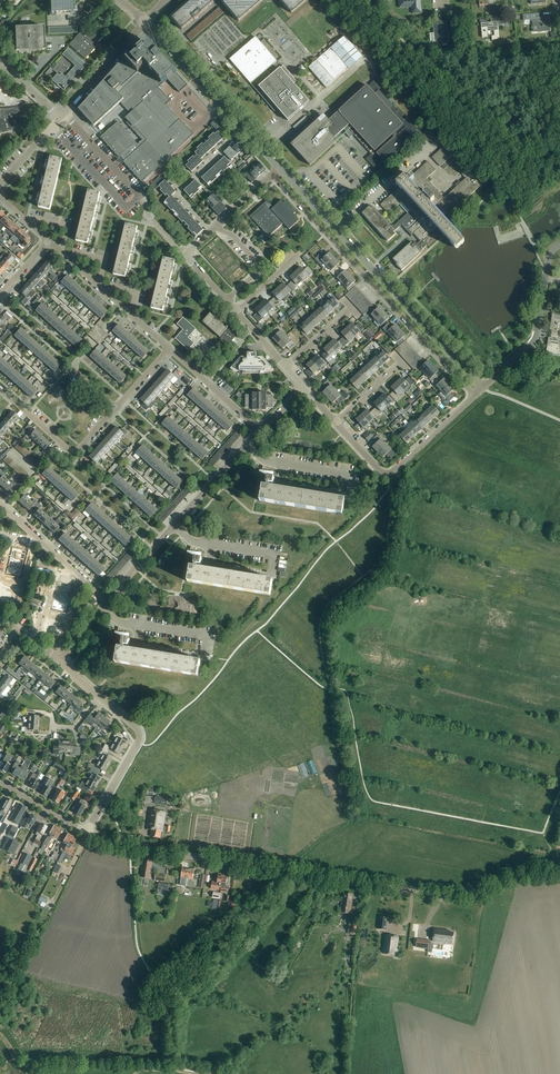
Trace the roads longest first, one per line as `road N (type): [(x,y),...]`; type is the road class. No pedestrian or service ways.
road 1 (tertiary): [(559,870),(445,896),(113,845),(87,833)]
road 2 (residential): [(272,175),(475,396)]
road 3 (unclassified): [(280,168),(483,388)]
road 4 (unclassified): [(336,423),(389,473),(475,396)]
road 5 (unclassified): [(483,388),(534,341),(549,260),(559,245)]
road 6 (unclassified): [(87,833),(141,736),(100,697)]
road 7 (residential): [(0,388),(72,452),(117,408)]
road 8 (unclassified): [(145,22),(244,129)]
road 9 (residential): [(139,625),(200,635),(198,652),(136,642)]
road 10 (residential): [(284,464),(344,475),(342,488),(283,479)]
road 11 (unclassified): [(145,22),(59,118)]
road 12 (residential): [(169,348),(260,431)]

